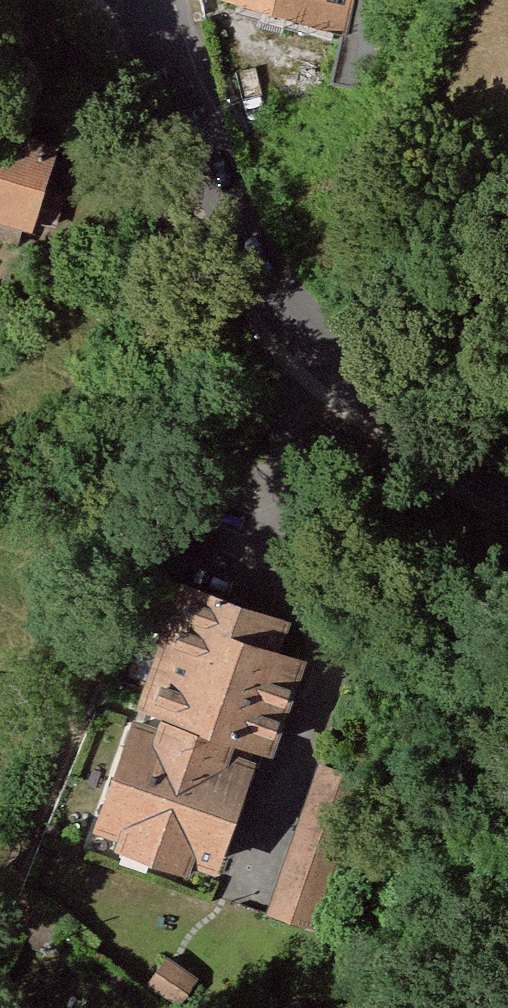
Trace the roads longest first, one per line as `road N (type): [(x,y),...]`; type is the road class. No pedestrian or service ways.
road 1 (track): [(0,904),(150,542),(185,478),(225,426),(312,352)]
road 2 (tertiary): [(141,0),(217,190),(286,317),(320,359),(442,453),(507,490)]

